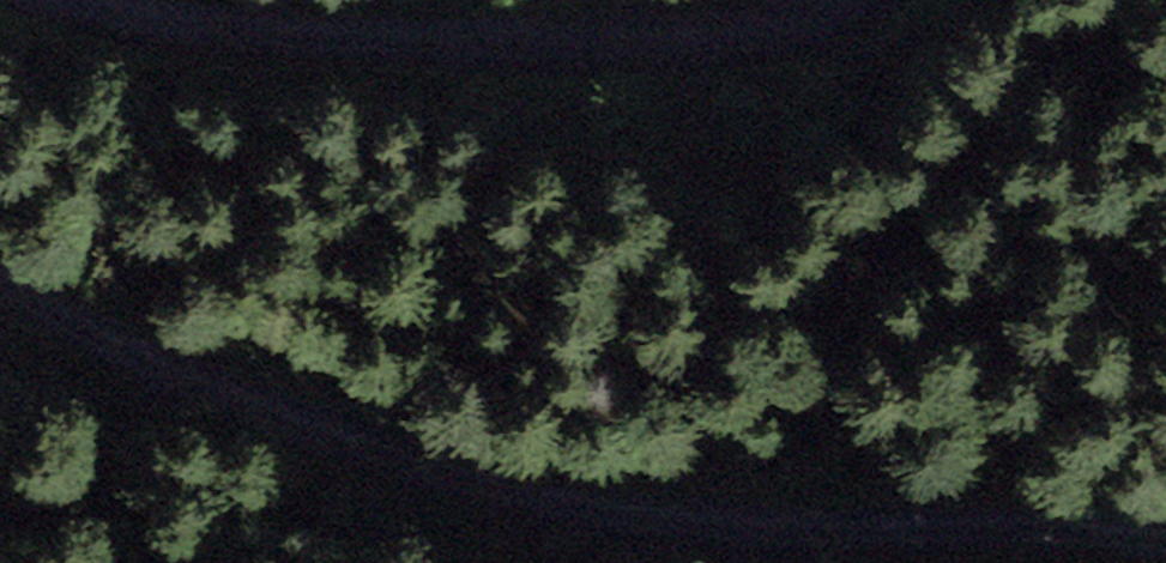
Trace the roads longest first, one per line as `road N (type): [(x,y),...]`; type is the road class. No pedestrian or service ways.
road 1 (track): [(0,1),(158,37),(474,216),(729,148),(846,0)]
road 2 (track): [(979,562),(501,533),(398,562)]
road 3 (track): [(103,562),(0,448)]

